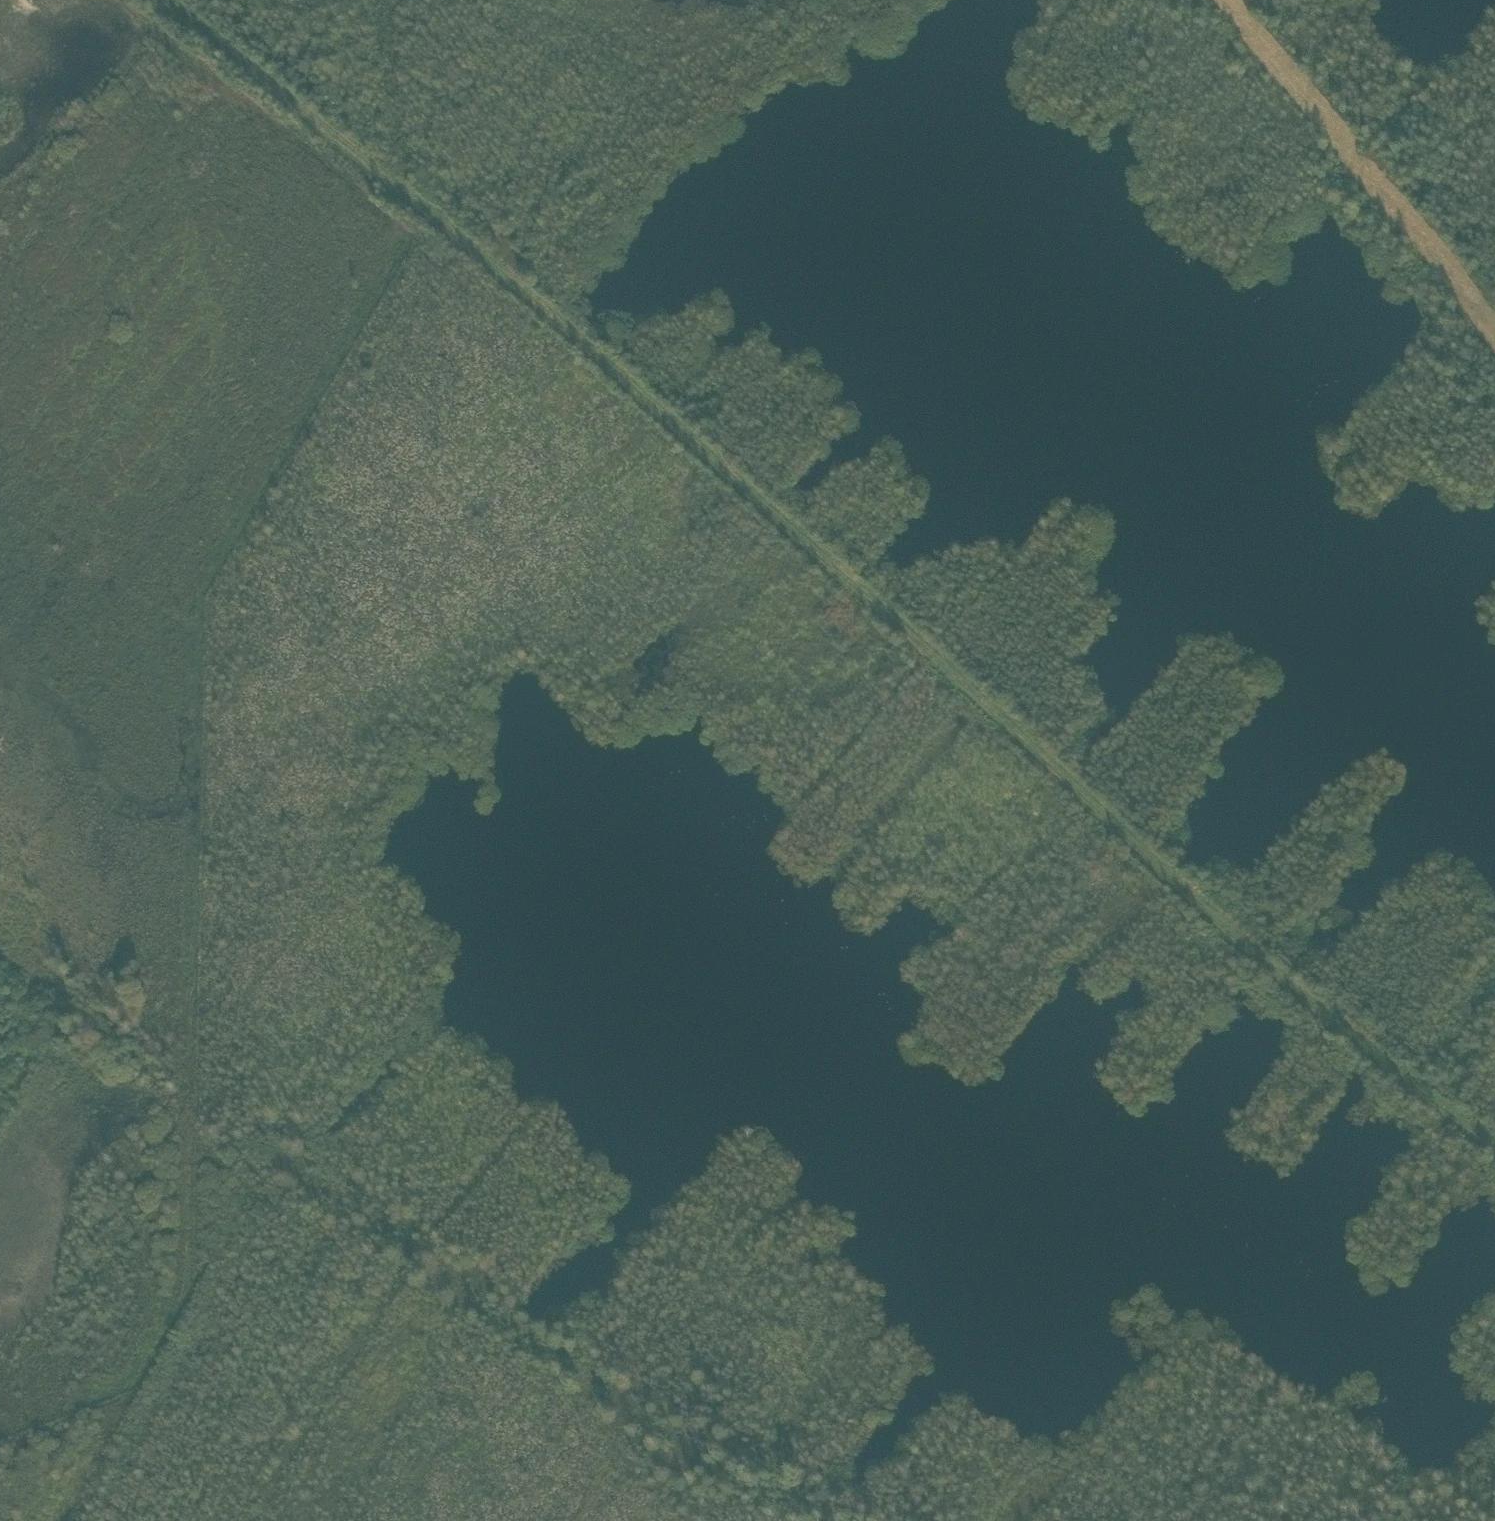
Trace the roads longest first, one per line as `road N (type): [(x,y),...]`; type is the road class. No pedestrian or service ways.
road 1 (track): [(167,0),(551,318),(1224,928),(1494,1146)]
road 2 (track): [(836,1520),(646,1419),(293,1163)]
road 3 (track): [(1494,331),(1227,0)]

